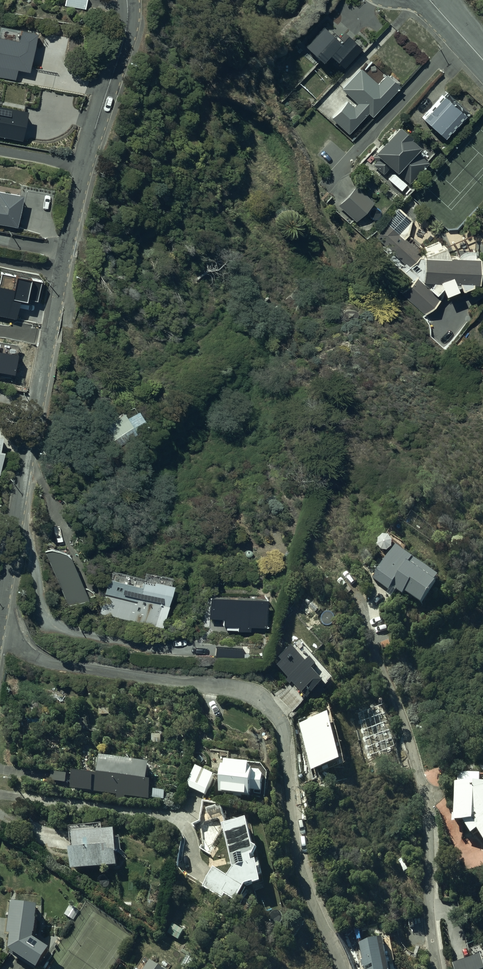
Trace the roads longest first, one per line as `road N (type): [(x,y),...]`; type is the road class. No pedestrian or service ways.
road 1 (residential): [(0,617),(60,273),(123,43),(127,0)]

